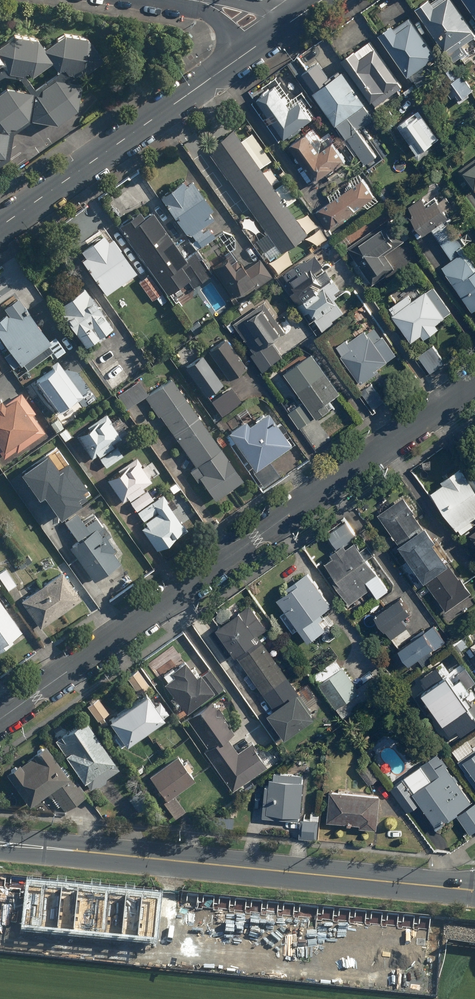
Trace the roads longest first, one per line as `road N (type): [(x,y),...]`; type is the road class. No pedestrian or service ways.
road 1 (residential): [(0,720),(474,384)]
road 2 (secondary): [(0,845),(474,891)]
road 3 (primary): [(0,227),(276,33)]

